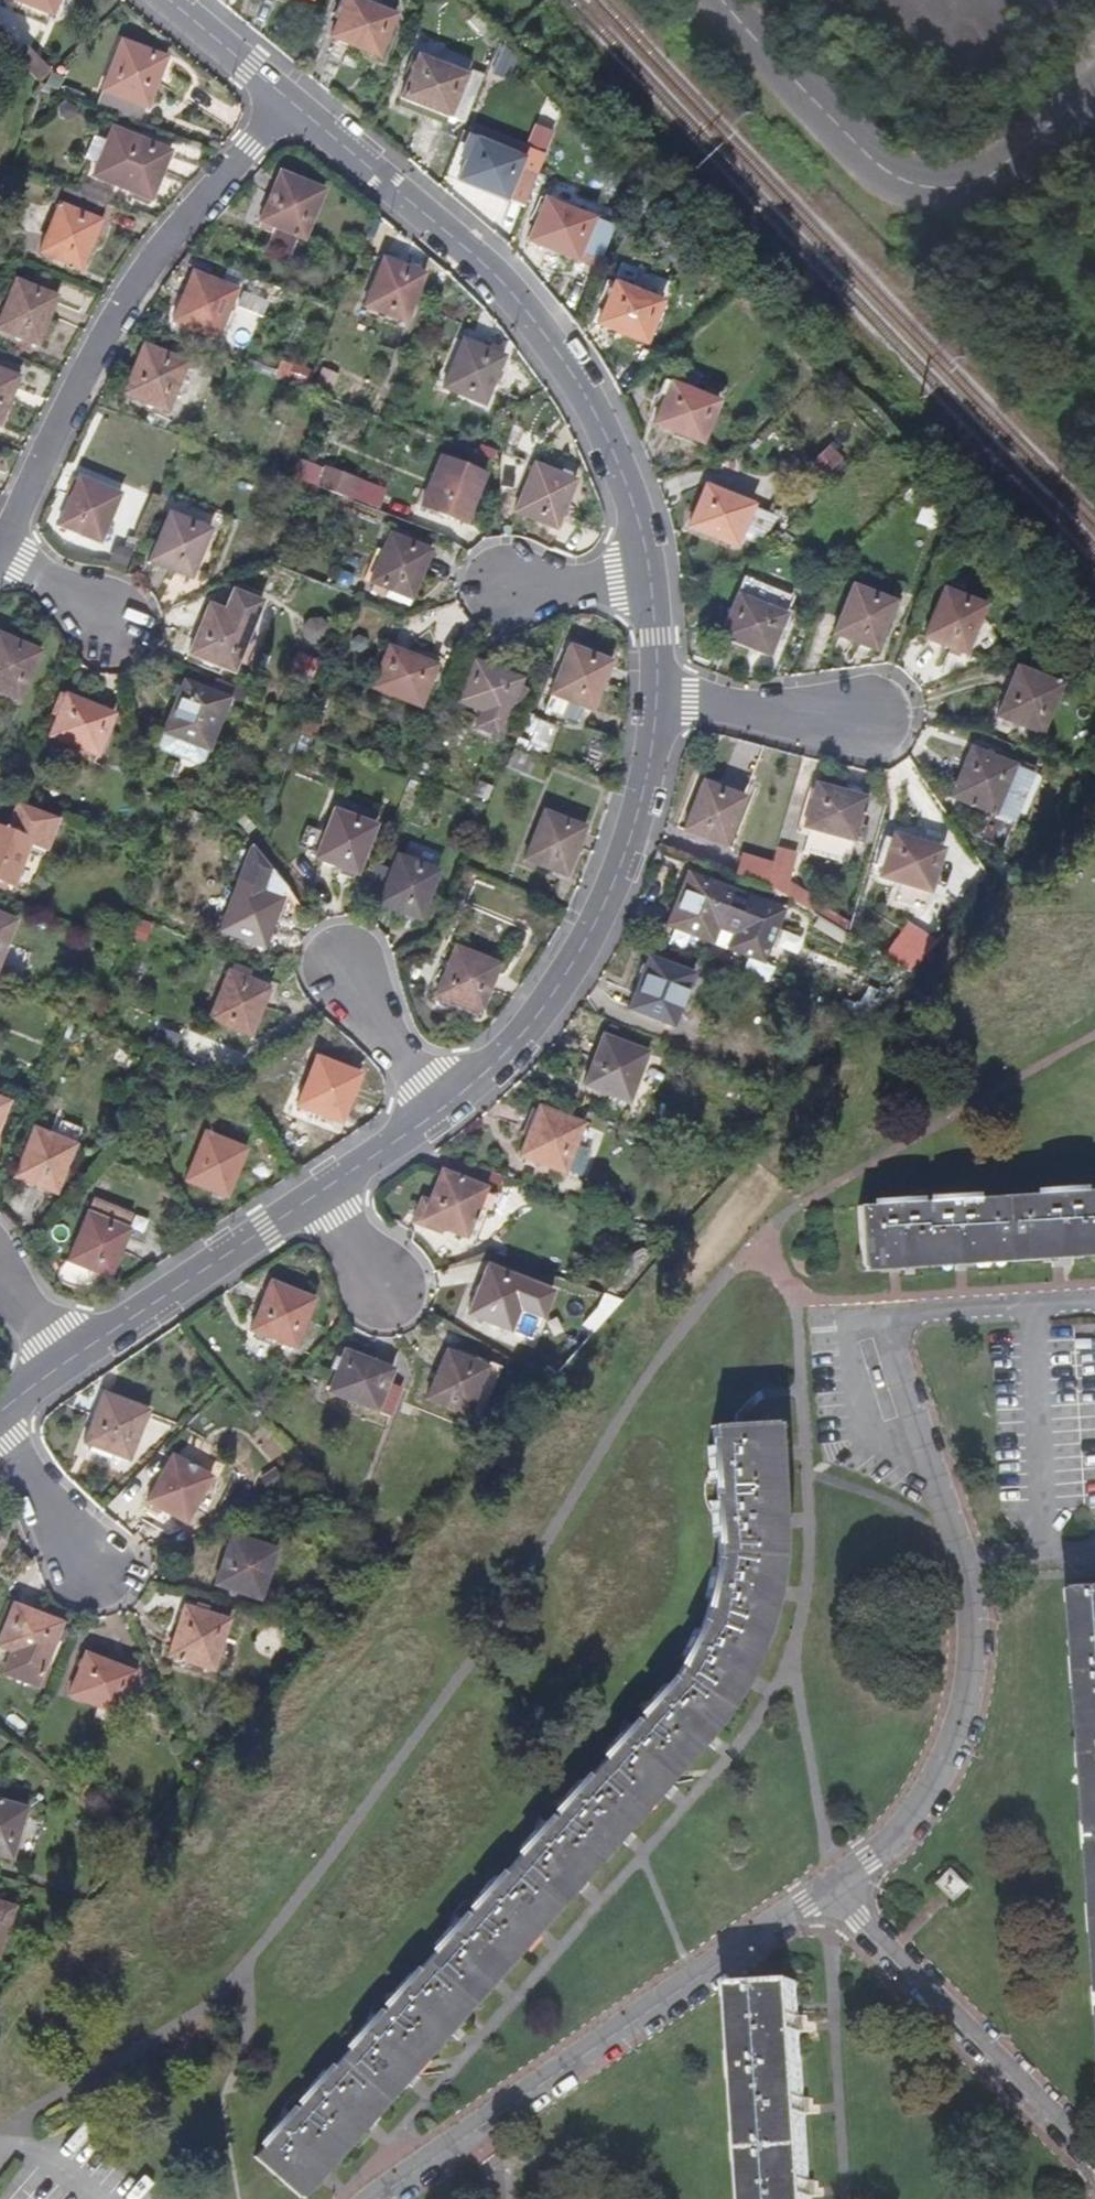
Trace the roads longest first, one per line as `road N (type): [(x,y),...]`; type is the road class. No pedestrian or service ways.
road 1 (residential): [(823,1894),(897,1831),(941,1765),(966,1695),(969,1610),(878,1321)]
road 2 (residential): [(278,102),(500,280),(547,338),(594,411),(650,571)]
road 3 (residential): [(376,2198),(823,1894)]
road 4 (residential): [(4,558),(154,251),(278,102)]
road 5 (tertiary): [(1094,83),(973,184),(926,190),(874,164),(719,0)]
road 6 (residential): [(658,704),(623,860),(594,928),(514,1044),(446,1110)]
road 7 (residential): [(1094,2165),(823,1894)]
road 8 (residential): [(332,1184),(72,1359)]
road 9 (residential): [(658,704),(867,718)]
road 10 (residential): [(446,1110),(346,967)]
road 11 (residential): [(0,1451),(97,1566)]
road 12 (residential): [(168,0),(278,102)]
road 13 (residential): [(650,571),(515,588)]
road 14 (residential): [(446,1110),(332,1184)]
road 15 (residential): [(650,571),(658,704)]
road 16 (residential): [(4,558),(110,626)]
road 17 (residential): [(332,1184),(393,1290)]

